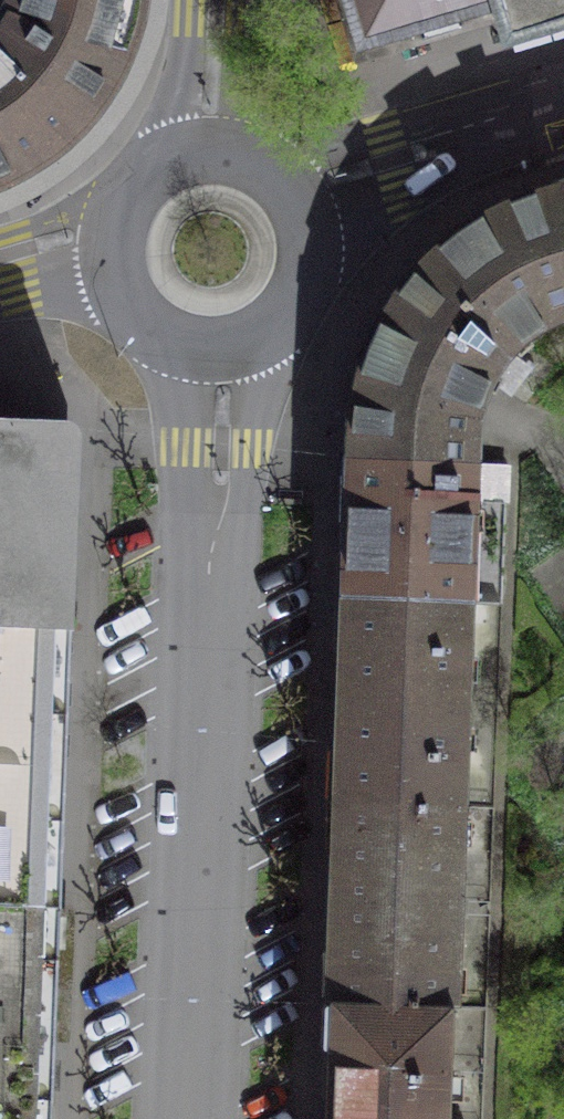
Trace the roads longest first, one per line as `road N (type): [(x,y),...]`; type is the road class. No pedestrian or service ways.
road 1 (residential): [(185,1118),(202,308)]
road 2 (residential): [(278,202),(563,114)]
road 3 (residential): [(219,0),(209,163)]
road 4 (residential): [(202,308),(225,308),(266,287),(286,246),(278,202)]
road 5 (residential): [(0,273),(140,234)]

